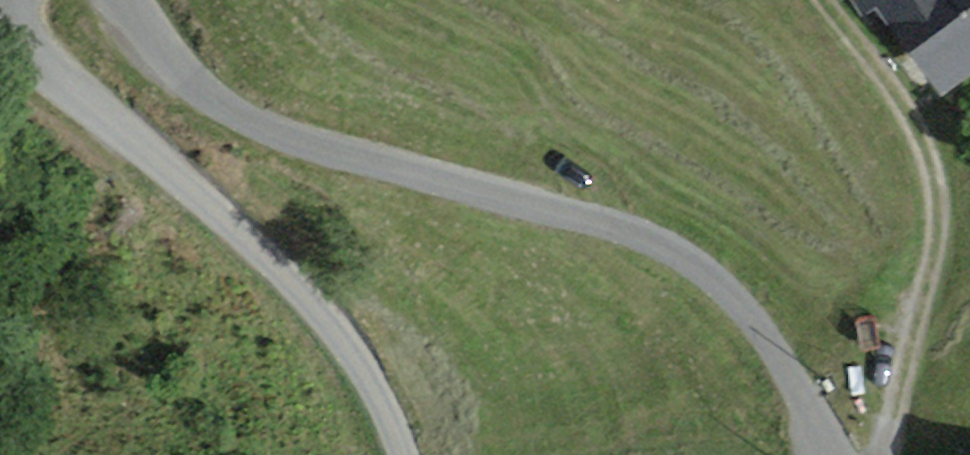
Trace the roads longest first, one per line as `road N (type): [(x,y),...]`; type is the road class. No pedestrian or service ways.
road 1 (tertiary): [(133,0),(199,91),(249,123),(635,234),(700,263),(764,329),(842,454)]
road 2 (tertiary): [(404,454),(353,352),(274,260),(80,97),(35,46),(15,0)]
road 3 (track): [(879,454),(941,215),(919,120),(824,0)]

